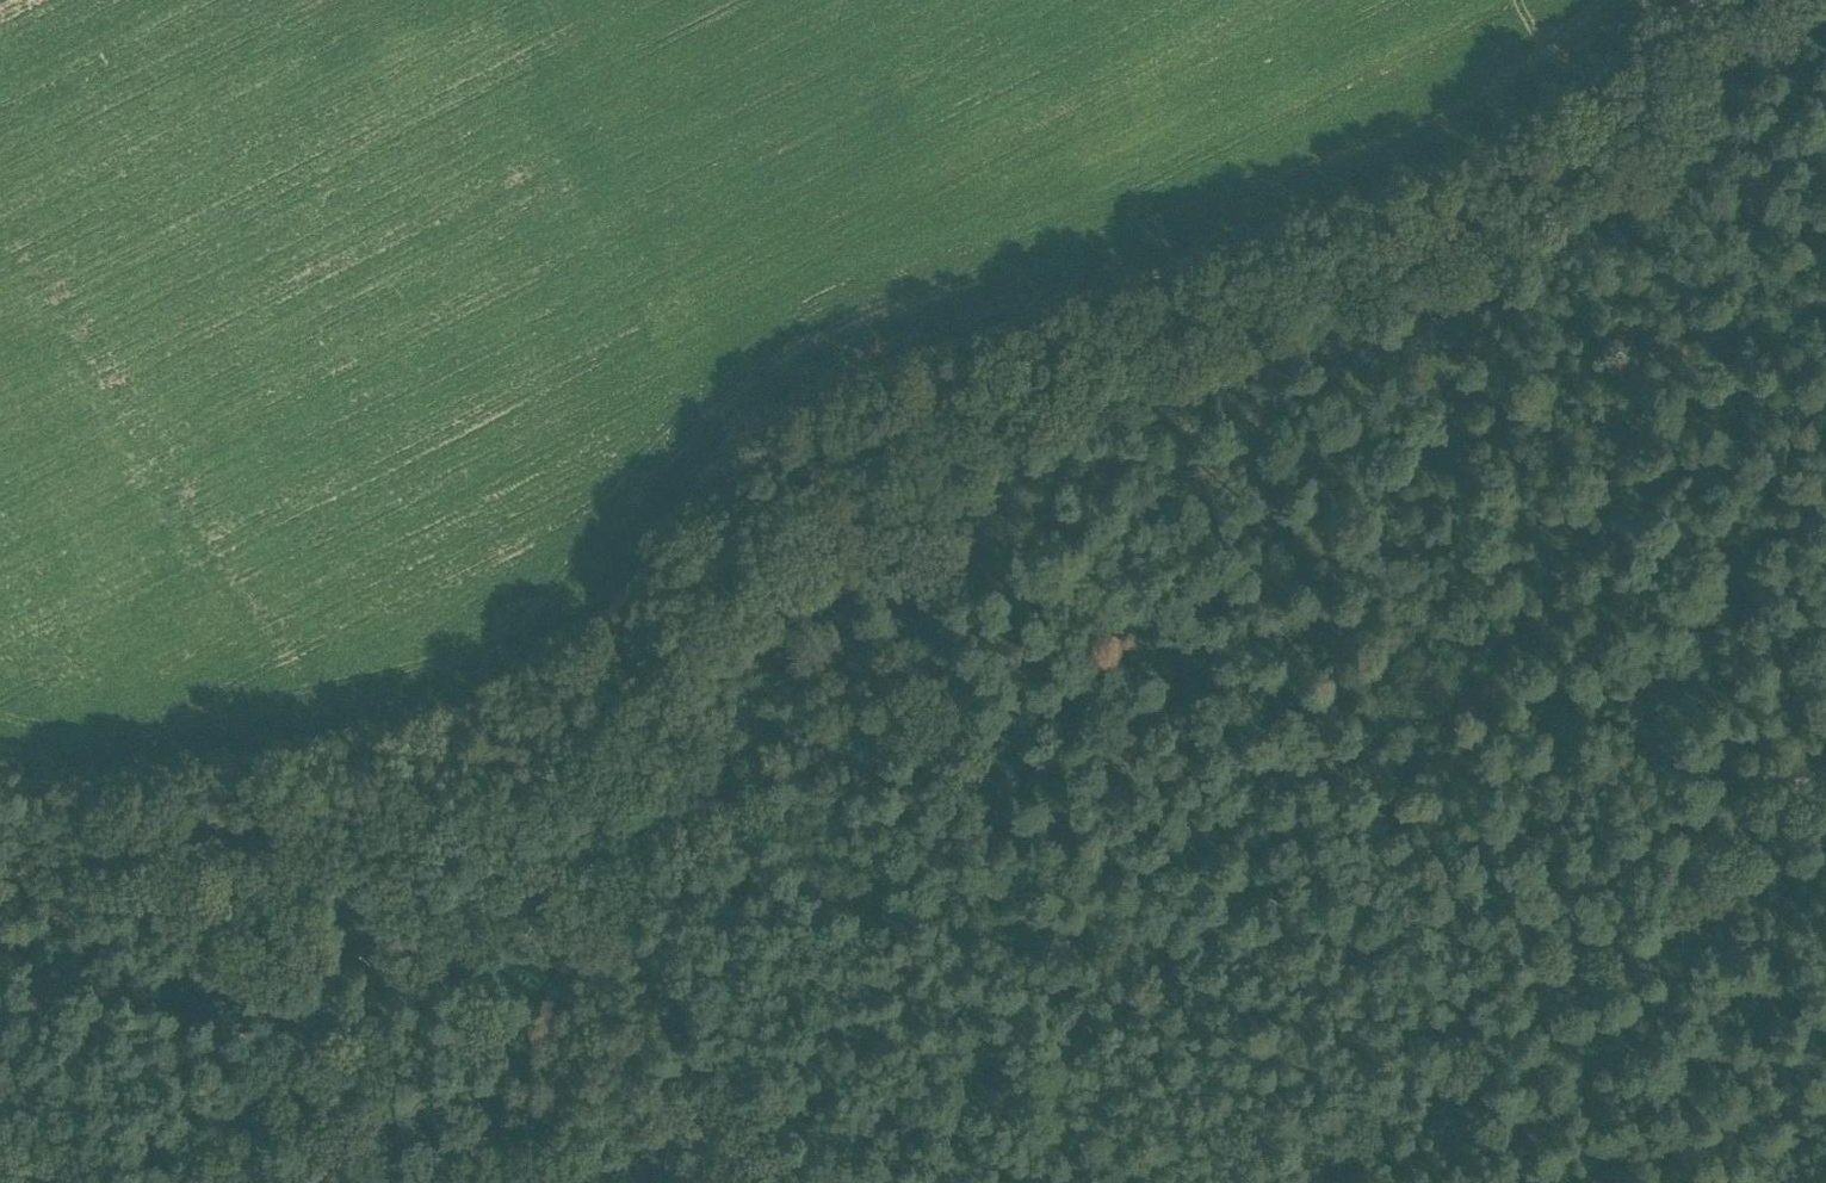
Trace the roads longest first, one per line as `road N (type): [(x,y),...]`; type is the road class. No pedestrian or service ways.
road 1 (track): [(2,789),(69,795),(316,752),(445,724),(494,703),(543,677),(791,424),(834,392),(1482,157),(1693,0)]
road 2 (track): [(1825,772),(1308,1182)]

